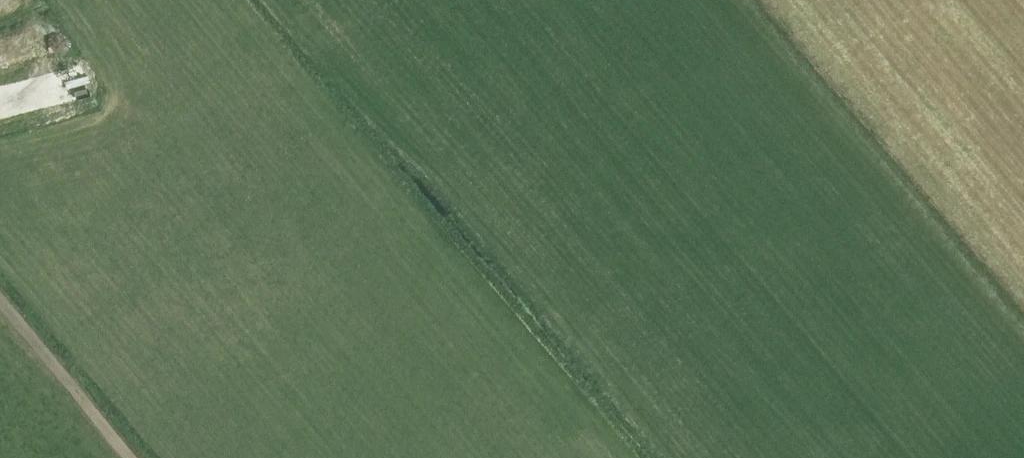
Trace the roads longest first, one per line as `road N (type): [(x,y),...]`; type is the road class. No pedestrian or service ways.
road 1 (track): [(0,299),(134,457)]

